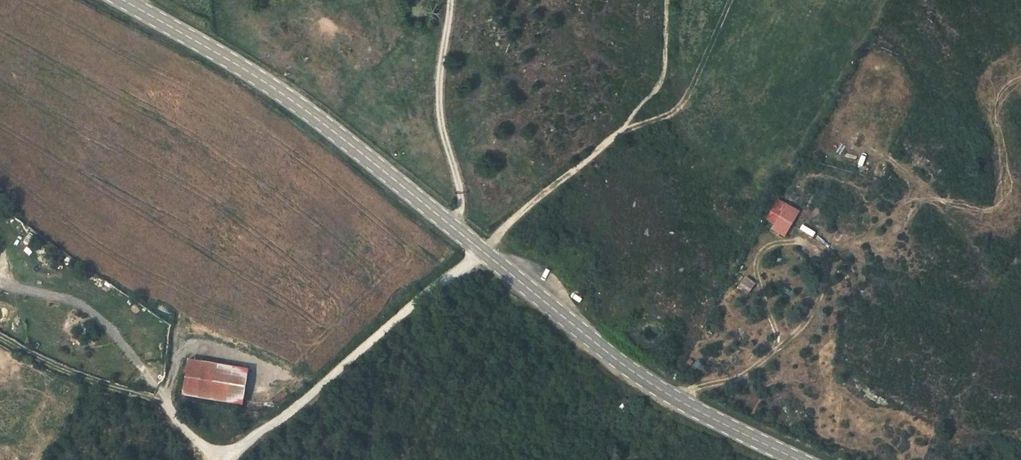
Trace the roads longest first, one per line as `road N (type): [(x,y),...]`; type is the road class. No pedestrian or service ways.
road 1 (secondary): [(122,0),(310,113),(679,401),(801,459)]
road 2 (track): [(481,251),(652,91),(662,72),(669,0)]
road 3 (track): [(481,251),(235,459)]
road 4 (track): [(0,369),(186,442),(204,459)]

